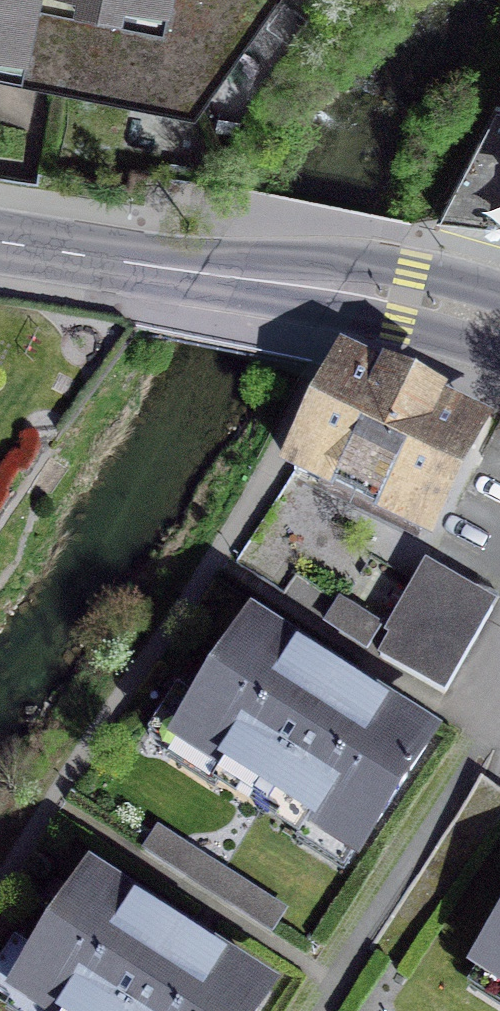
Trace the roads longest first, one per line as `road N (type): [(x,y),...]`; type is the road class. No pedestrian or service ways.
road 1 (secondary): [(0,239),(407,298),(499,323)]

